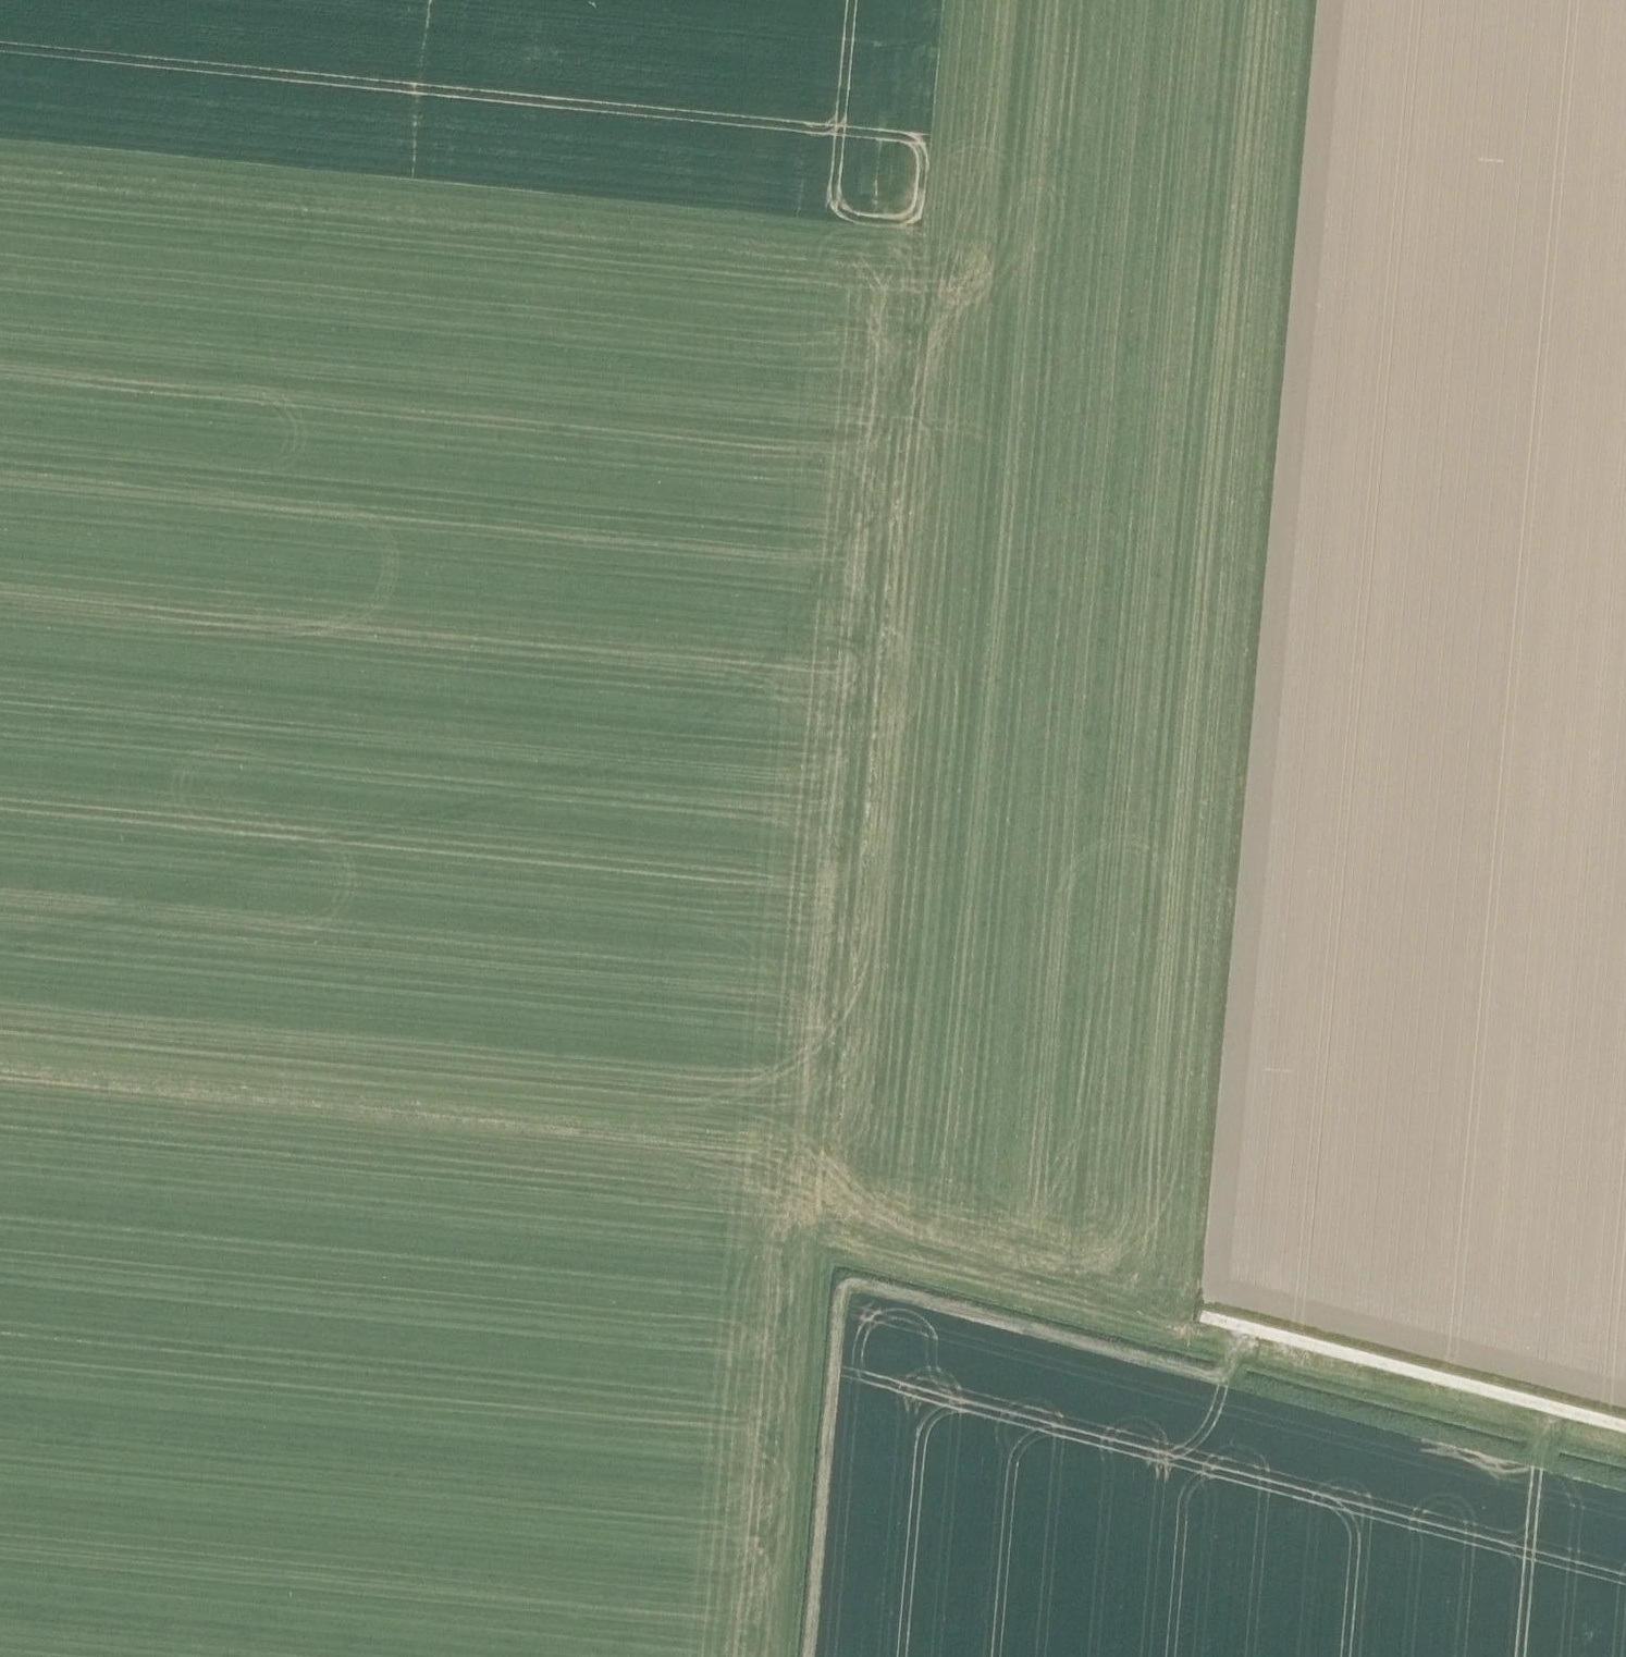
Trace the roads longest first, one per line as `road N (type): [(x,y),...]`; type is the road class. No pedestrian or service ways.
road 1 (unclassified): [(1625,1429),(1200,1318)]

